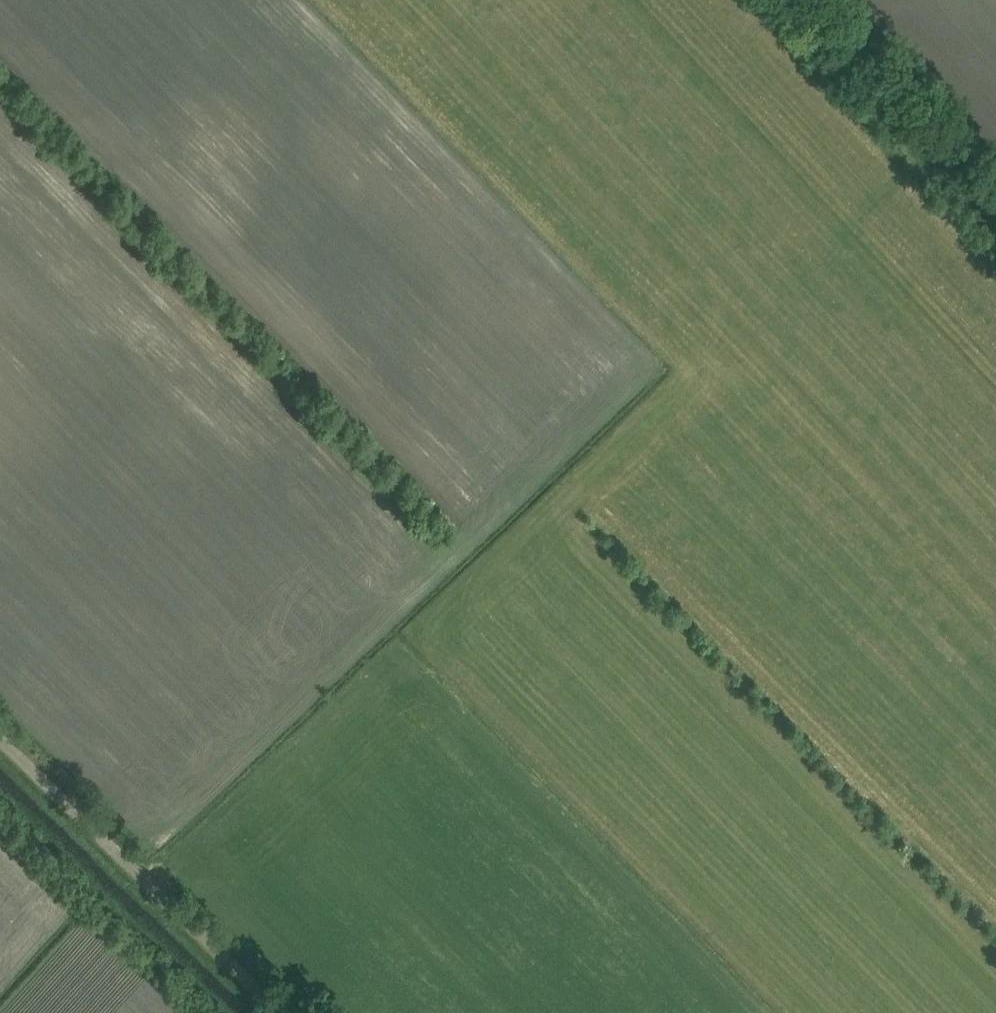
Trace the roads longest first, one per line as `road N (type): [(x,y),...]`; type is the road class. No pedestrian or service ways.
road 1 (unclassified): [(283,1012),(0,737)]
road 2 (unclassified): [(995,200),(812,0)]

